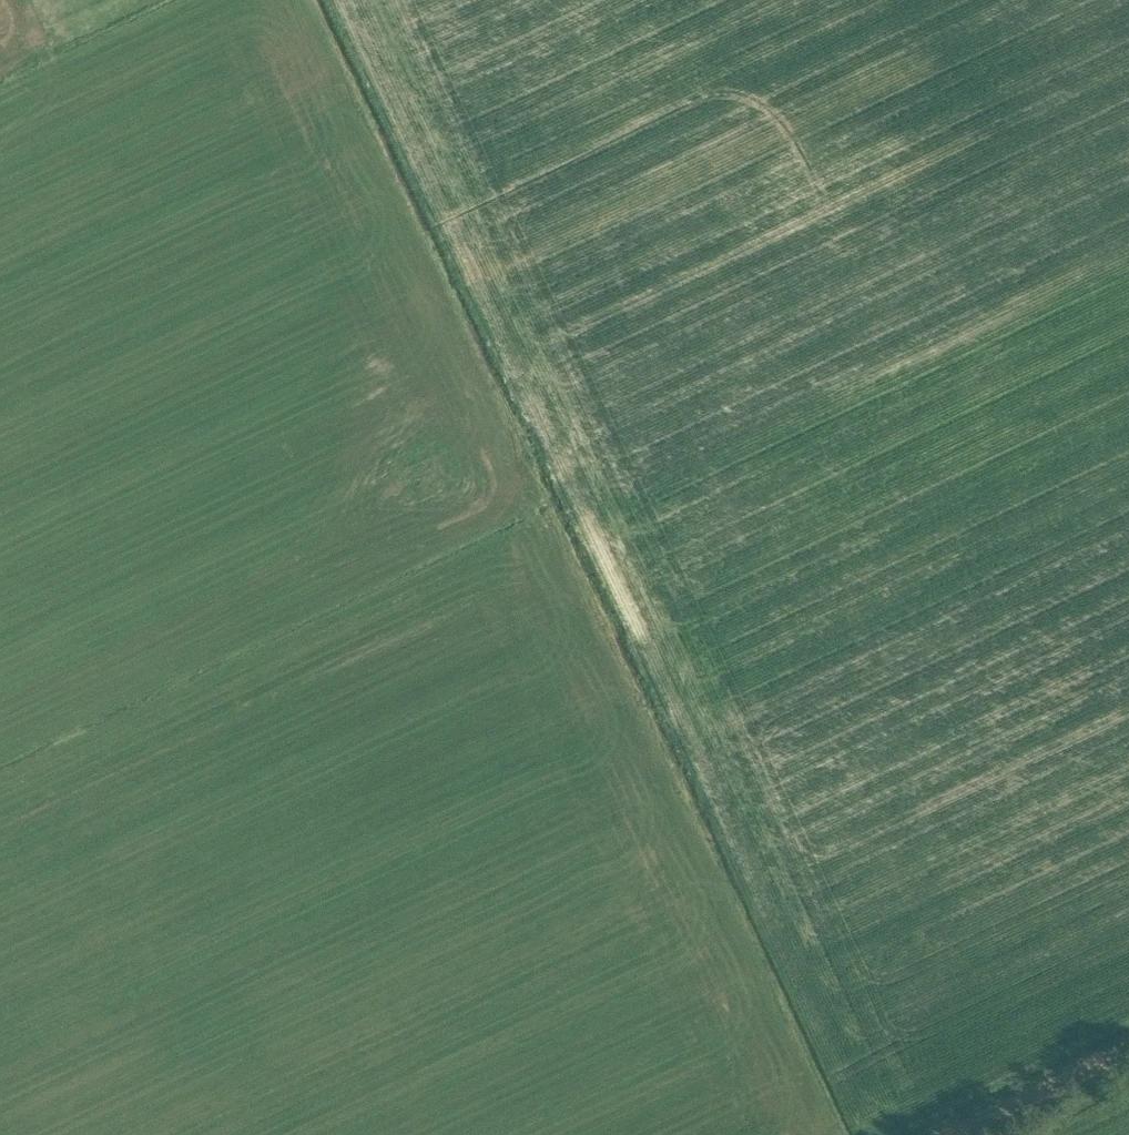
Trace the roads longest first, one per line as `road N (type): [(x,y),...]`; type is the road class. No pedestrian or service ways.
road 1 (track): [(944,1134),(1128,1046)]

